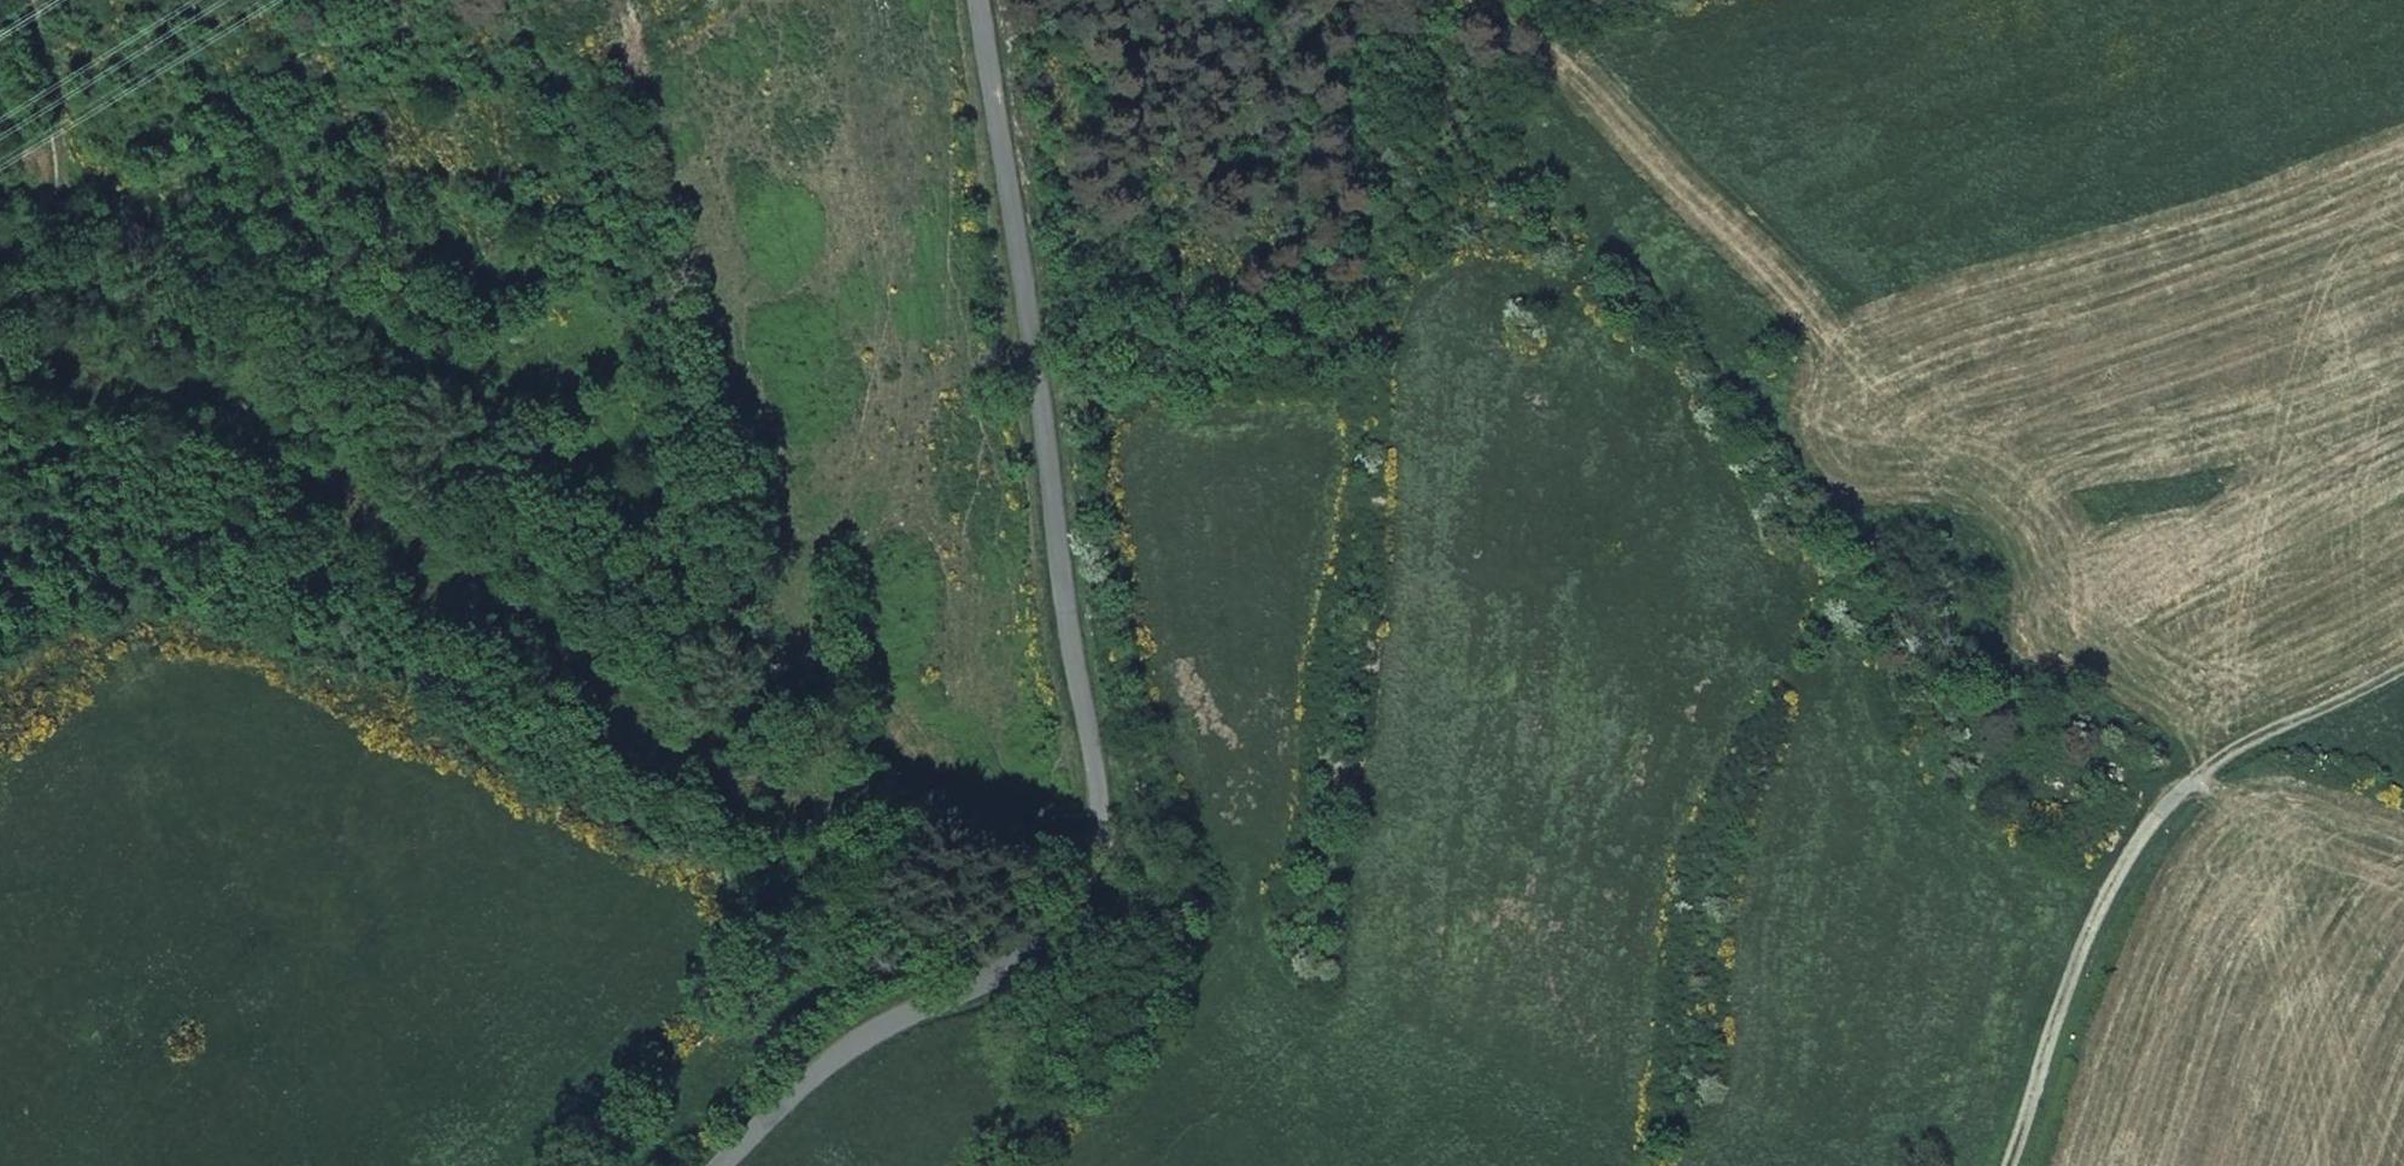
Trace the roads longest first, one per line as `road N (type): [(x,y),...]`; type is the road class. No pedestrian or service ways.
road 1 (residential): [(722,1165),(820,1076),(1012,954),(1058,904),(1085,839),(1096,764),(1067,607),(983,0)]
road 2 (track): [(2008,1165),(2088,921),(2145,832),(2231,750),(2403,667)]

